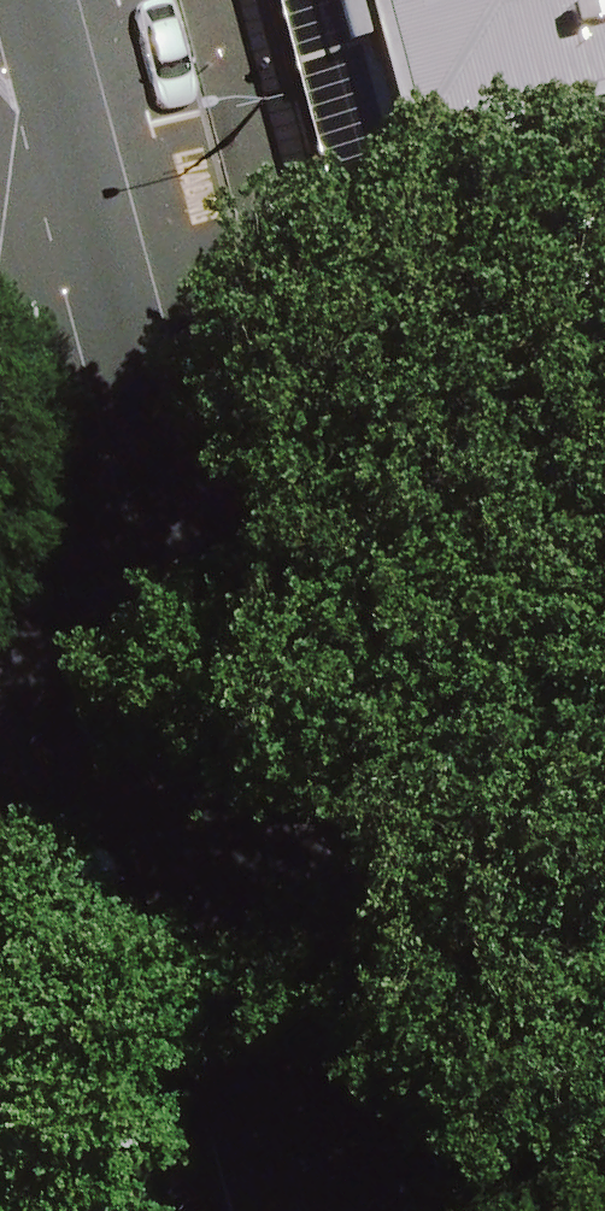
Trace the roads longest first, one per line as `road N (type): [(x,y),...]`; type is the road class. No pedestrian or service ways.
road 1 (secondary): [(134,720),(229,893),(309,1210)]
road 2 (residential): [(134,720),(444,595),(604,550)]
road 3 (secondary): [(134,720),(62,595),(0,353)]
road 4 (residential): [(134,720),(0,752)]

